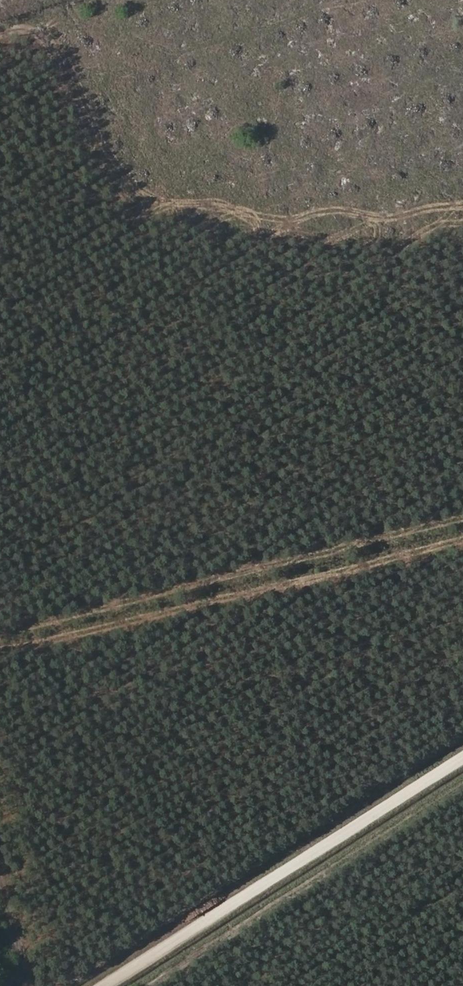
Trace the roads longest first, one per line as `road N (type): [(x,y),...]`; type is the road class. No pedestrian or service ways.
road 1 (track): [(462,759),(106,985)]

